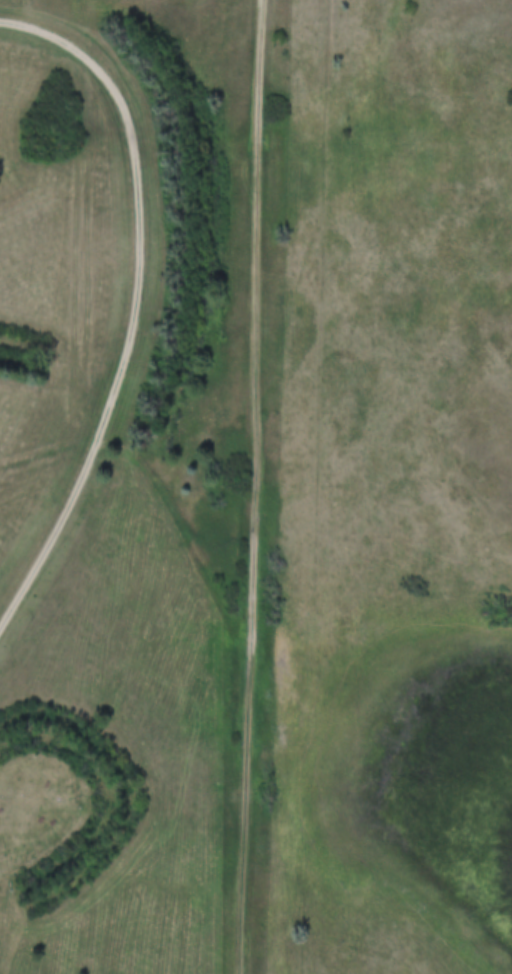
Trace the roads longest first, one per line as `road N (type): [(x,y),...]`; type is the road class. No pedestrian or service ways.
road 1 (track): [(259,0),(246,973)]
road 2 (residential): [(0,632),(60,529),(105,421),(135,308),(140,239),(126,126),(103,82),(67,47),(0,21)]

